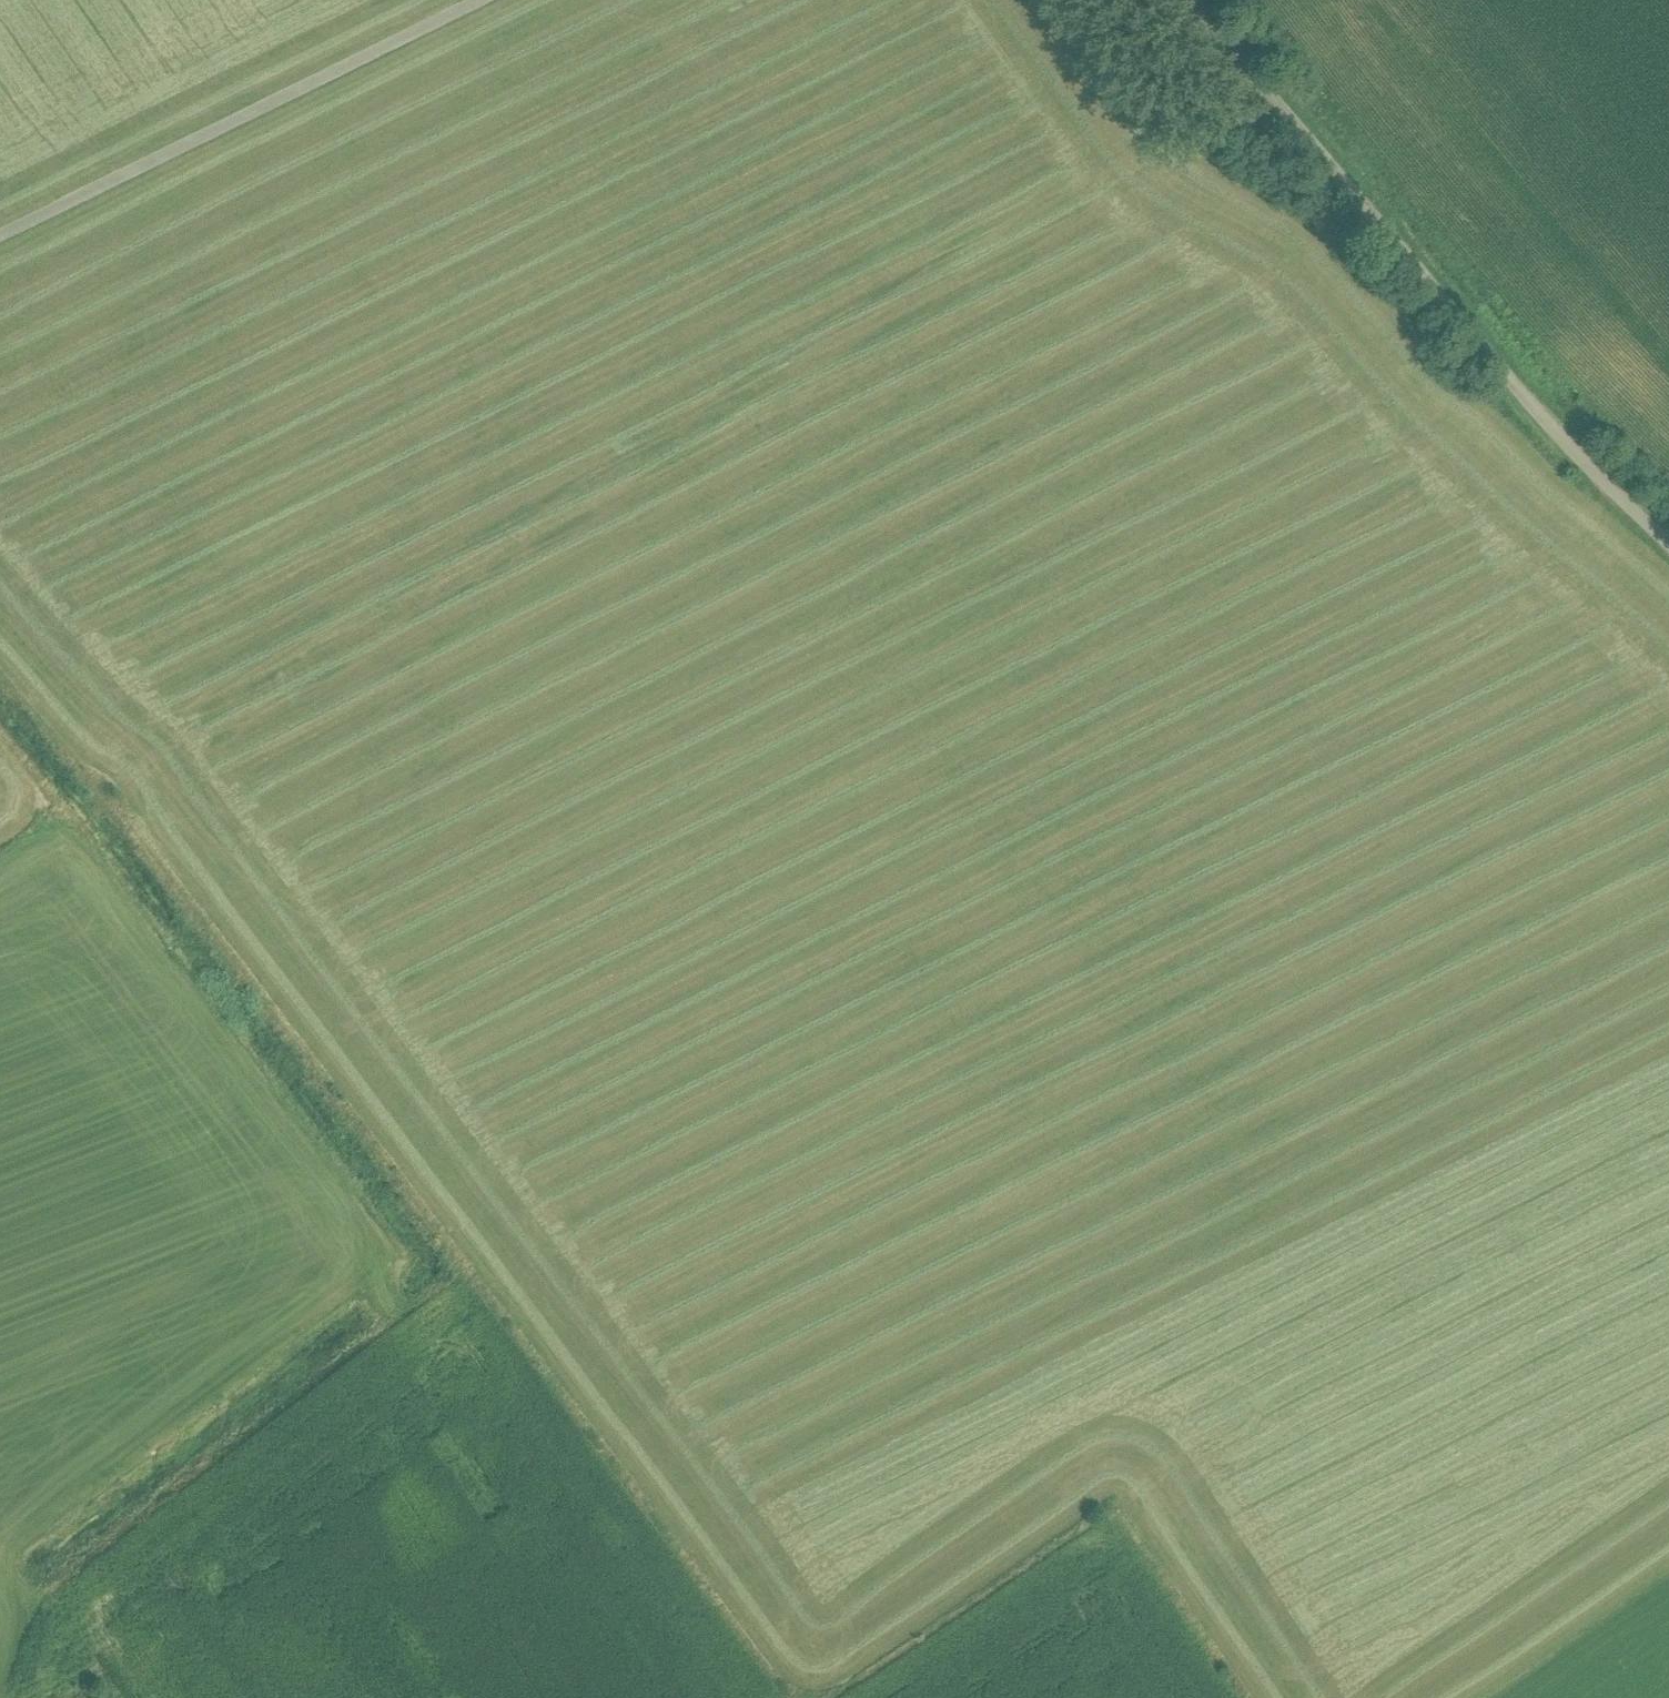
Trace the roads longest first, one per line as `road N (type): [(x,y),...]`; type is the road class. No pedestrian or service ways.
road 1 (unclassified): [(1668,537),(1607,483),(1364,211),(1203,0)]

